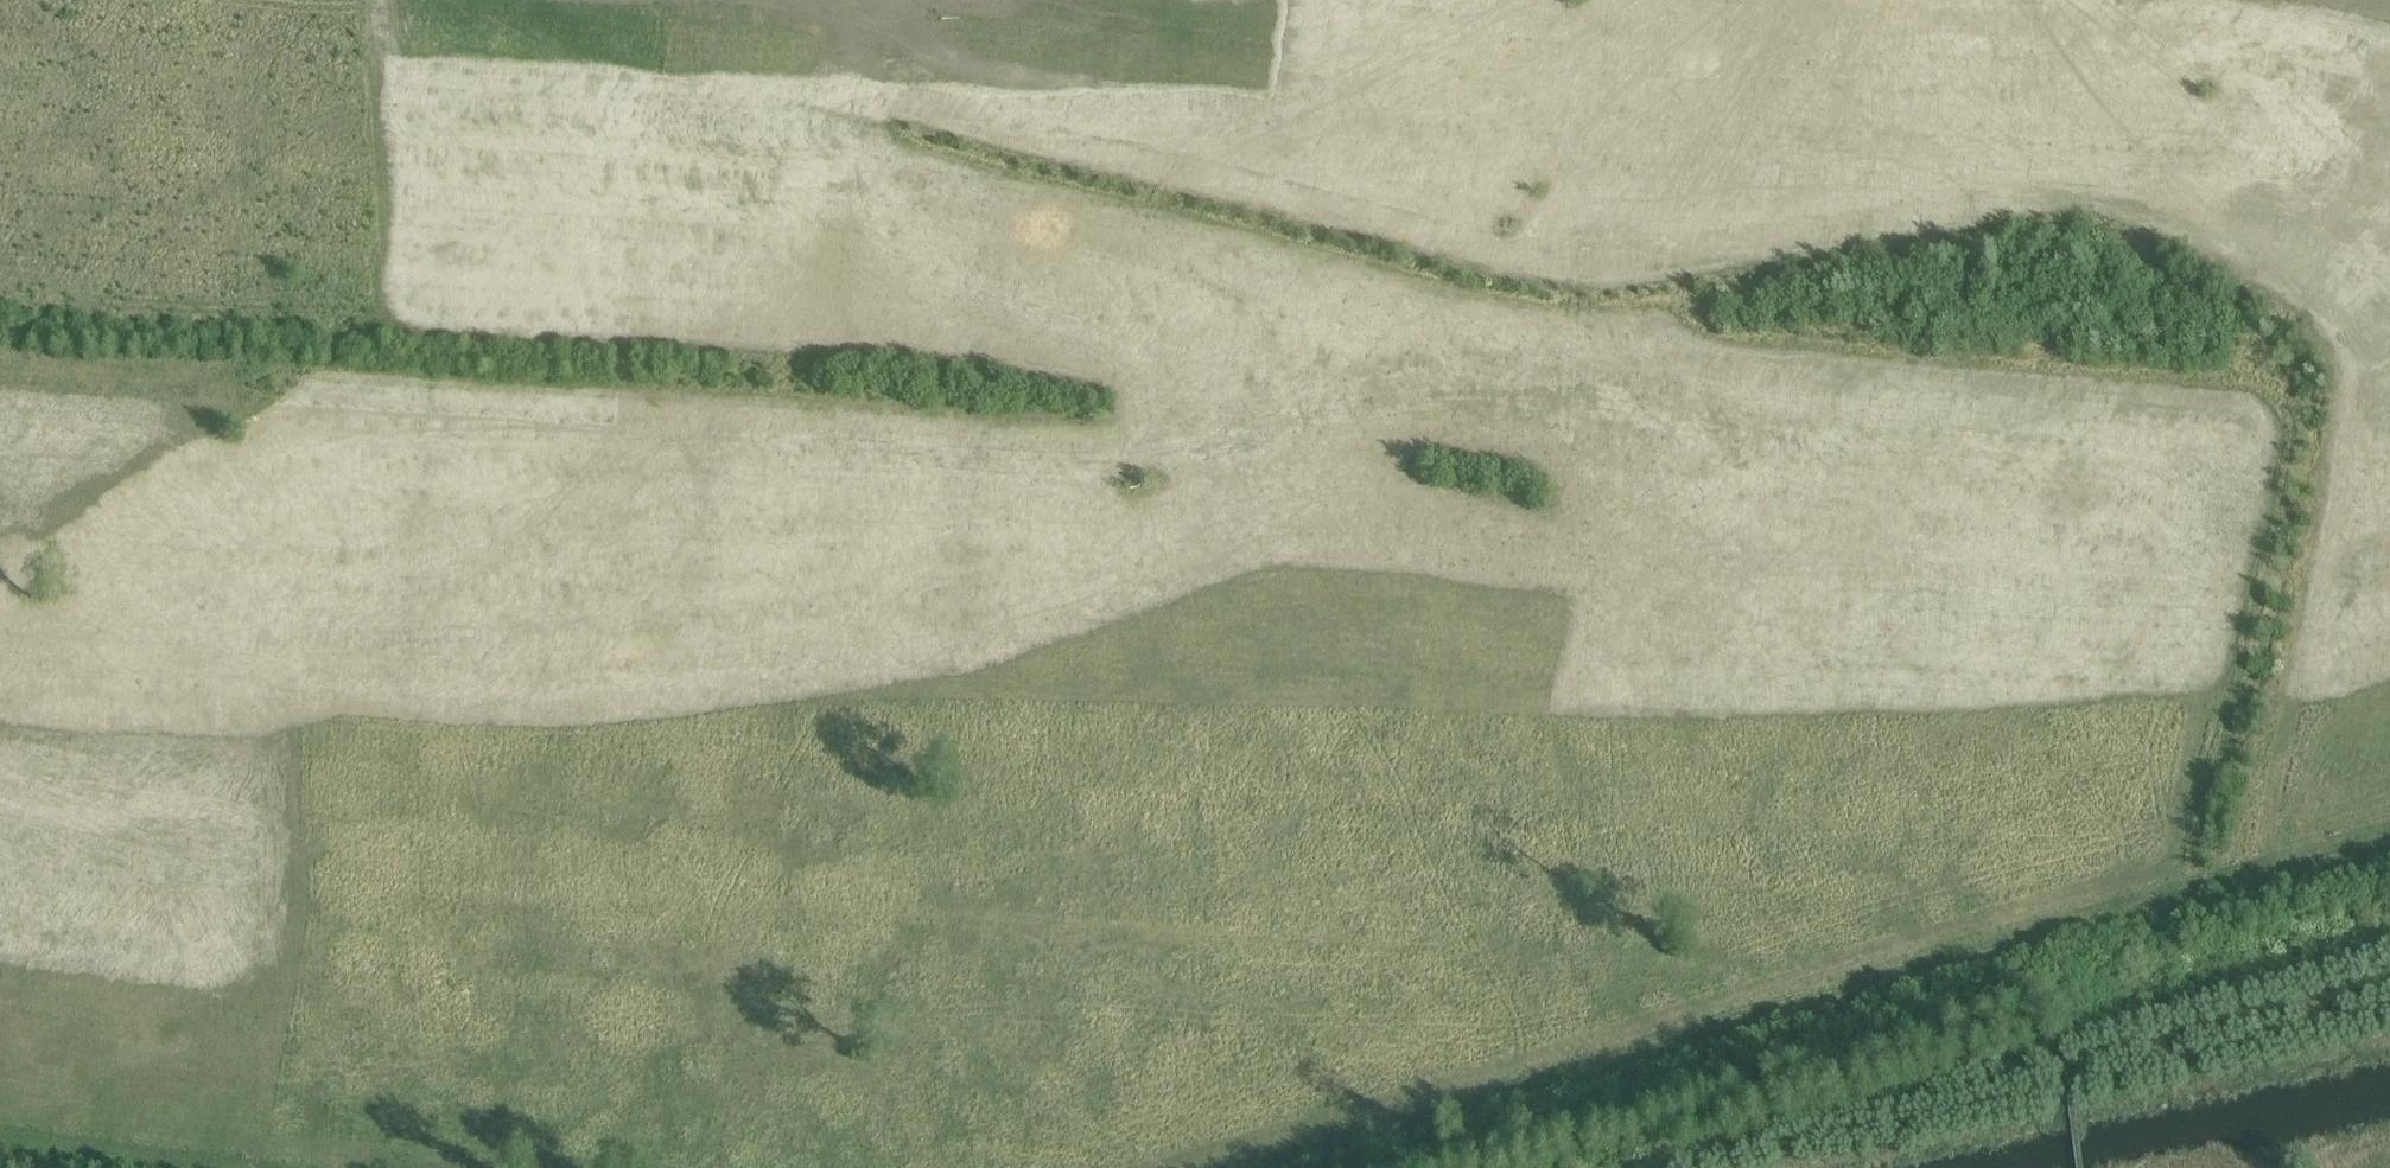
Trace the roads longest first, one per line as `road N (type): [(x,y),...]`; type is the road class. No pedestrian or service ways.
road 1 (track): [(2057,1014),(1515,1167)]
road 2 (track): [(2389,916),(2057,1014)]

